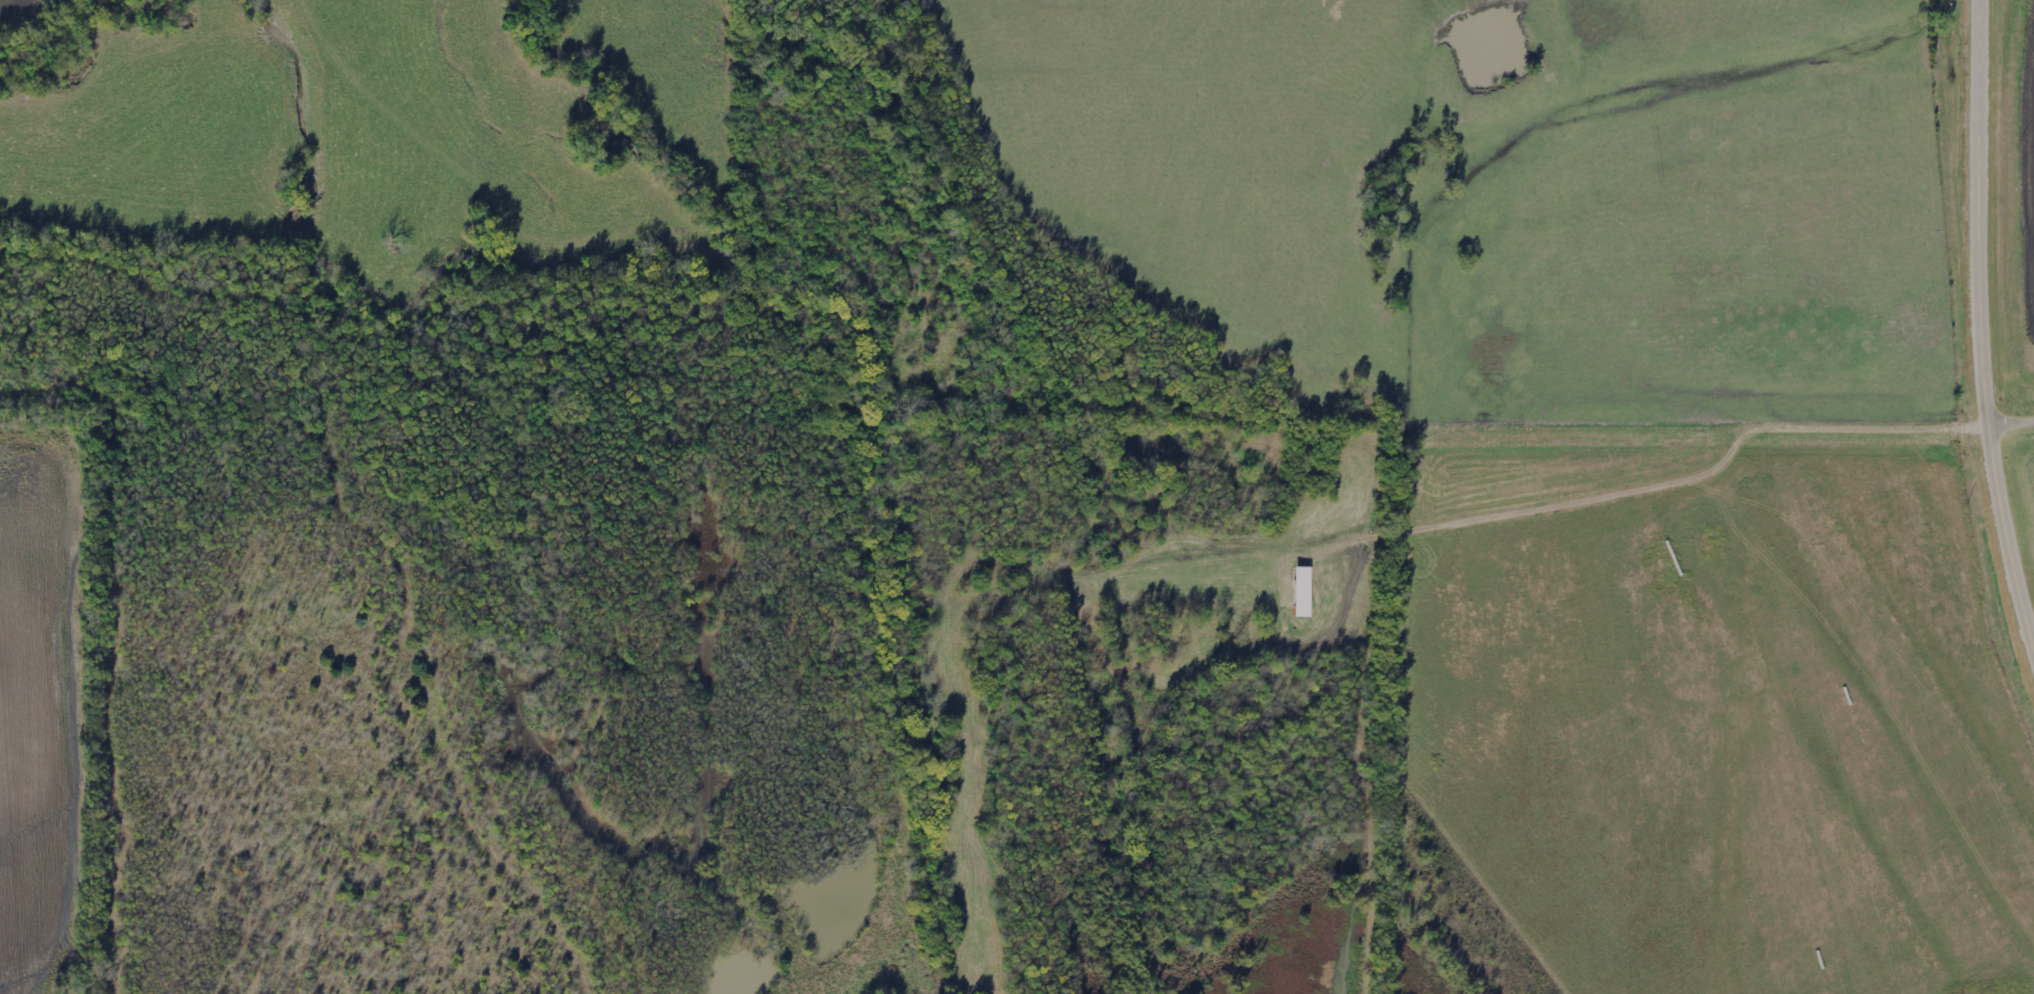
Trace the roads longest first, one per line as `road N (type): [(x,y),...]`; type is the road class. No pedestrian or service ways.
road 1 (tertiary): [(2033,668),(2011,582),(1980,355),(1978,0)]

